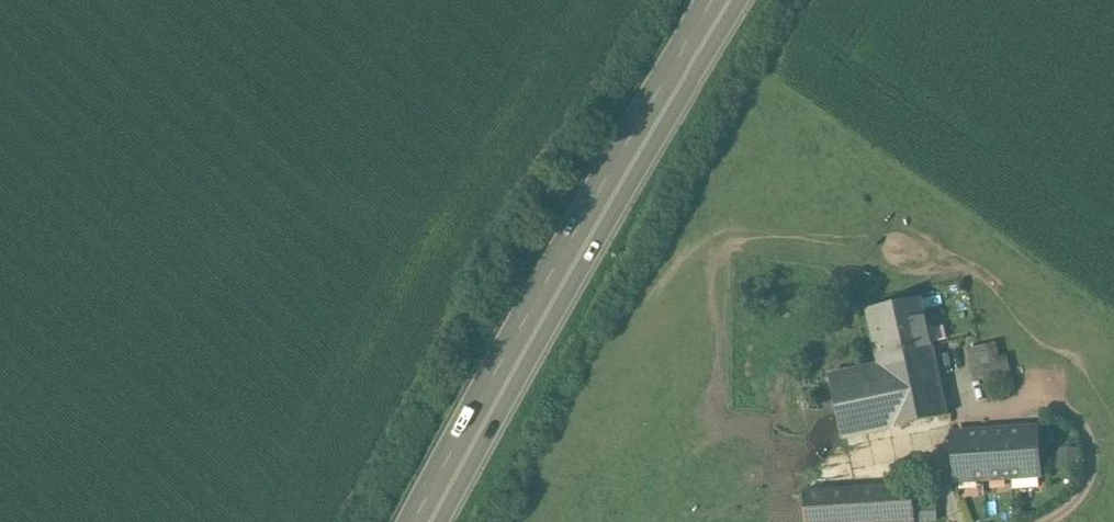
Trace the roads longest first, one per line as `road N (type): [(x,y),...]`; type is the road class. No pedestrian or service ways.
road 1 (trunk): [(725,0),(563,255),(421,521)]
road 2 (track): [(1037,405),(1069,408),(1092,440),(1077,500),(1044,521)]

